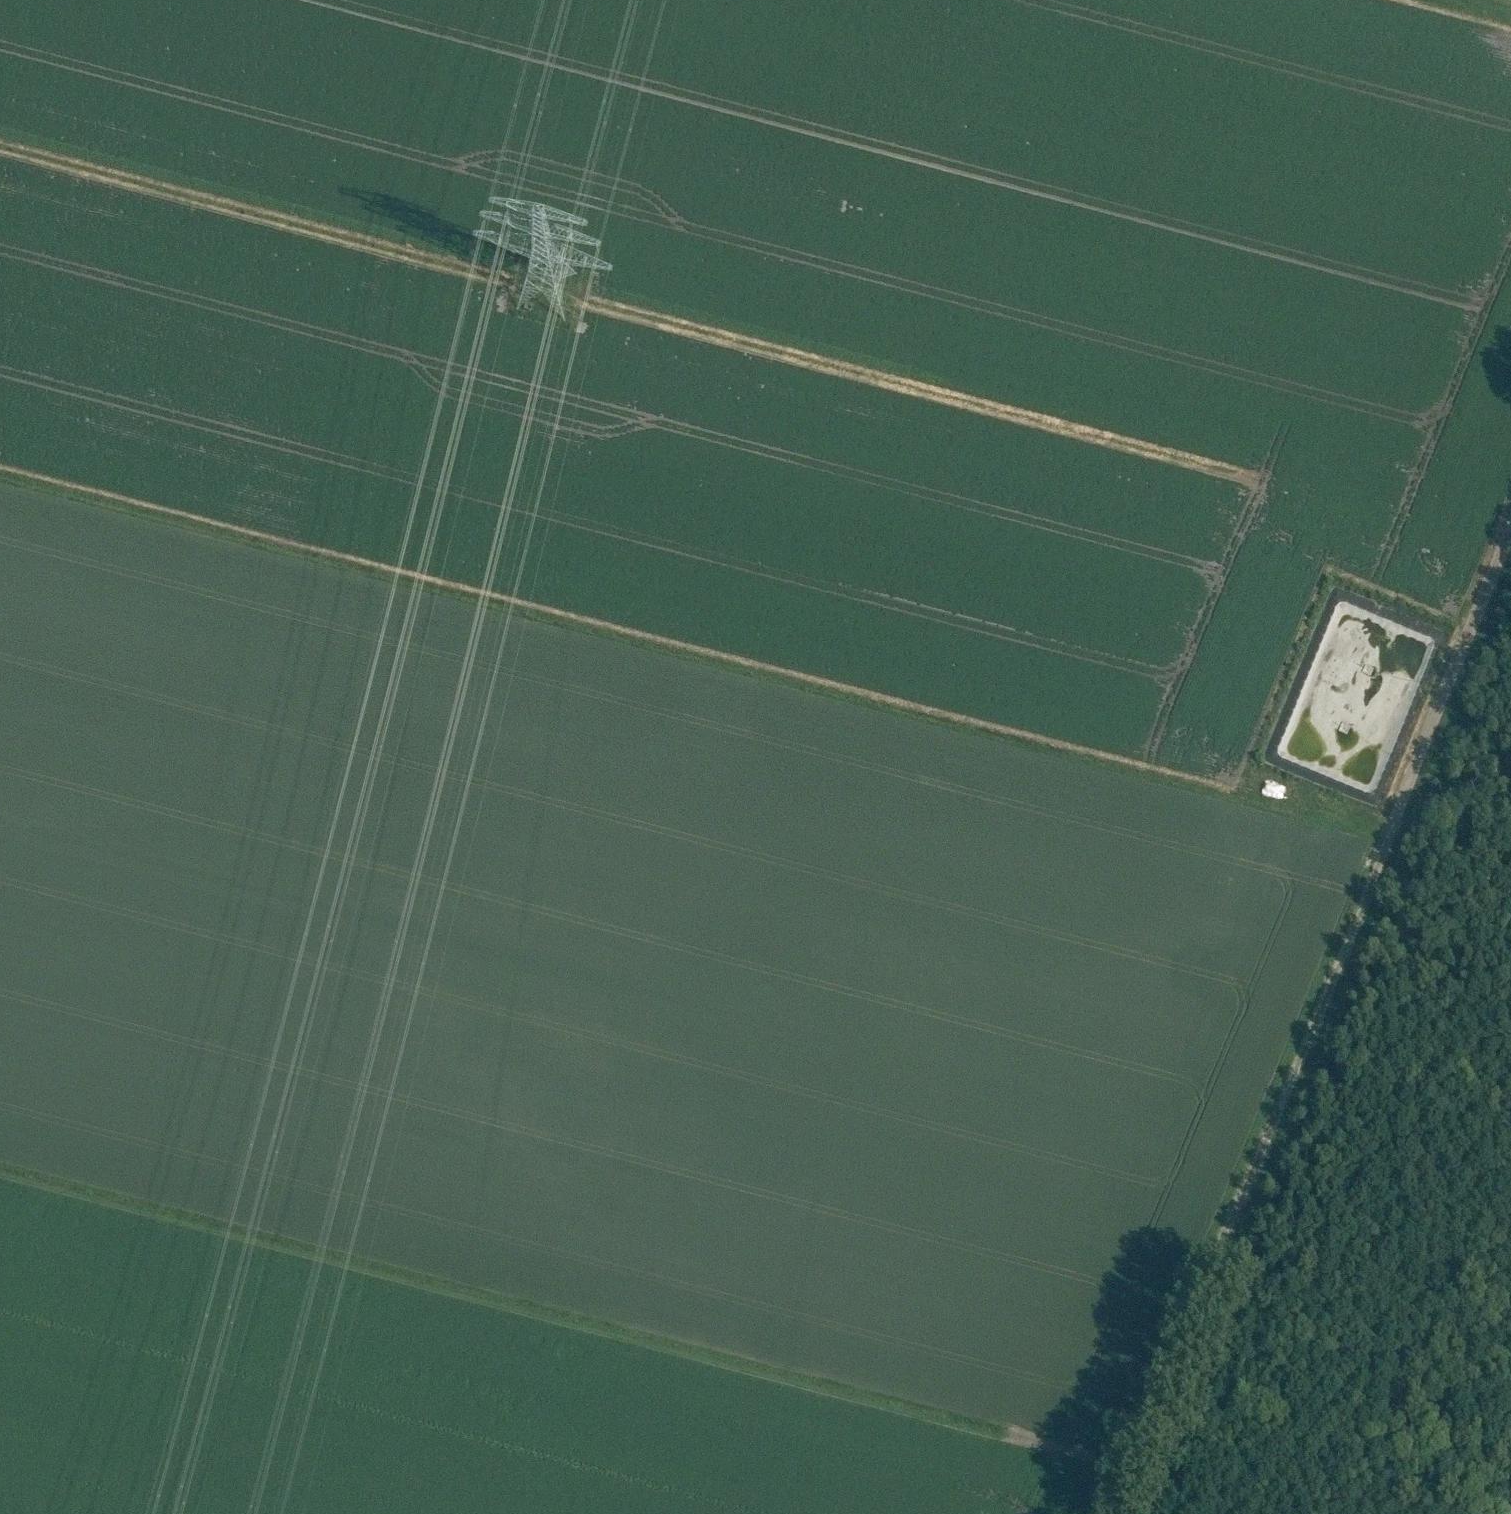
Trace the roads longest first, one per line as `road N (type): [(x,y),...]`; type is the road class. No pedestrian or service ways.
road 1 (track): [(1110,1513),(1510,529)]

